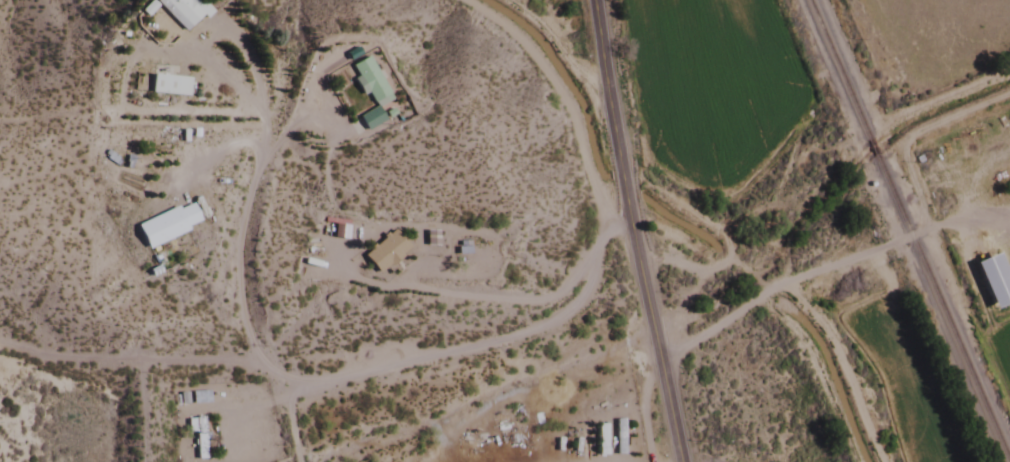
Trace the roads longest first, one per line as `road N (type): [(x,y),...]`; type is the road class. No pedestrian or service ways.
road 1 (secondary): [(671,461),(583,0)]
road 2 (track): [(612,178),(716,236),(724,249),(721,263),(700,272),(629,259)]
road 3 (track): [(772,287),(816,327),(837,360),(877,461)]
road 4 (track): [(751,300),(815,371),(850,461)]

